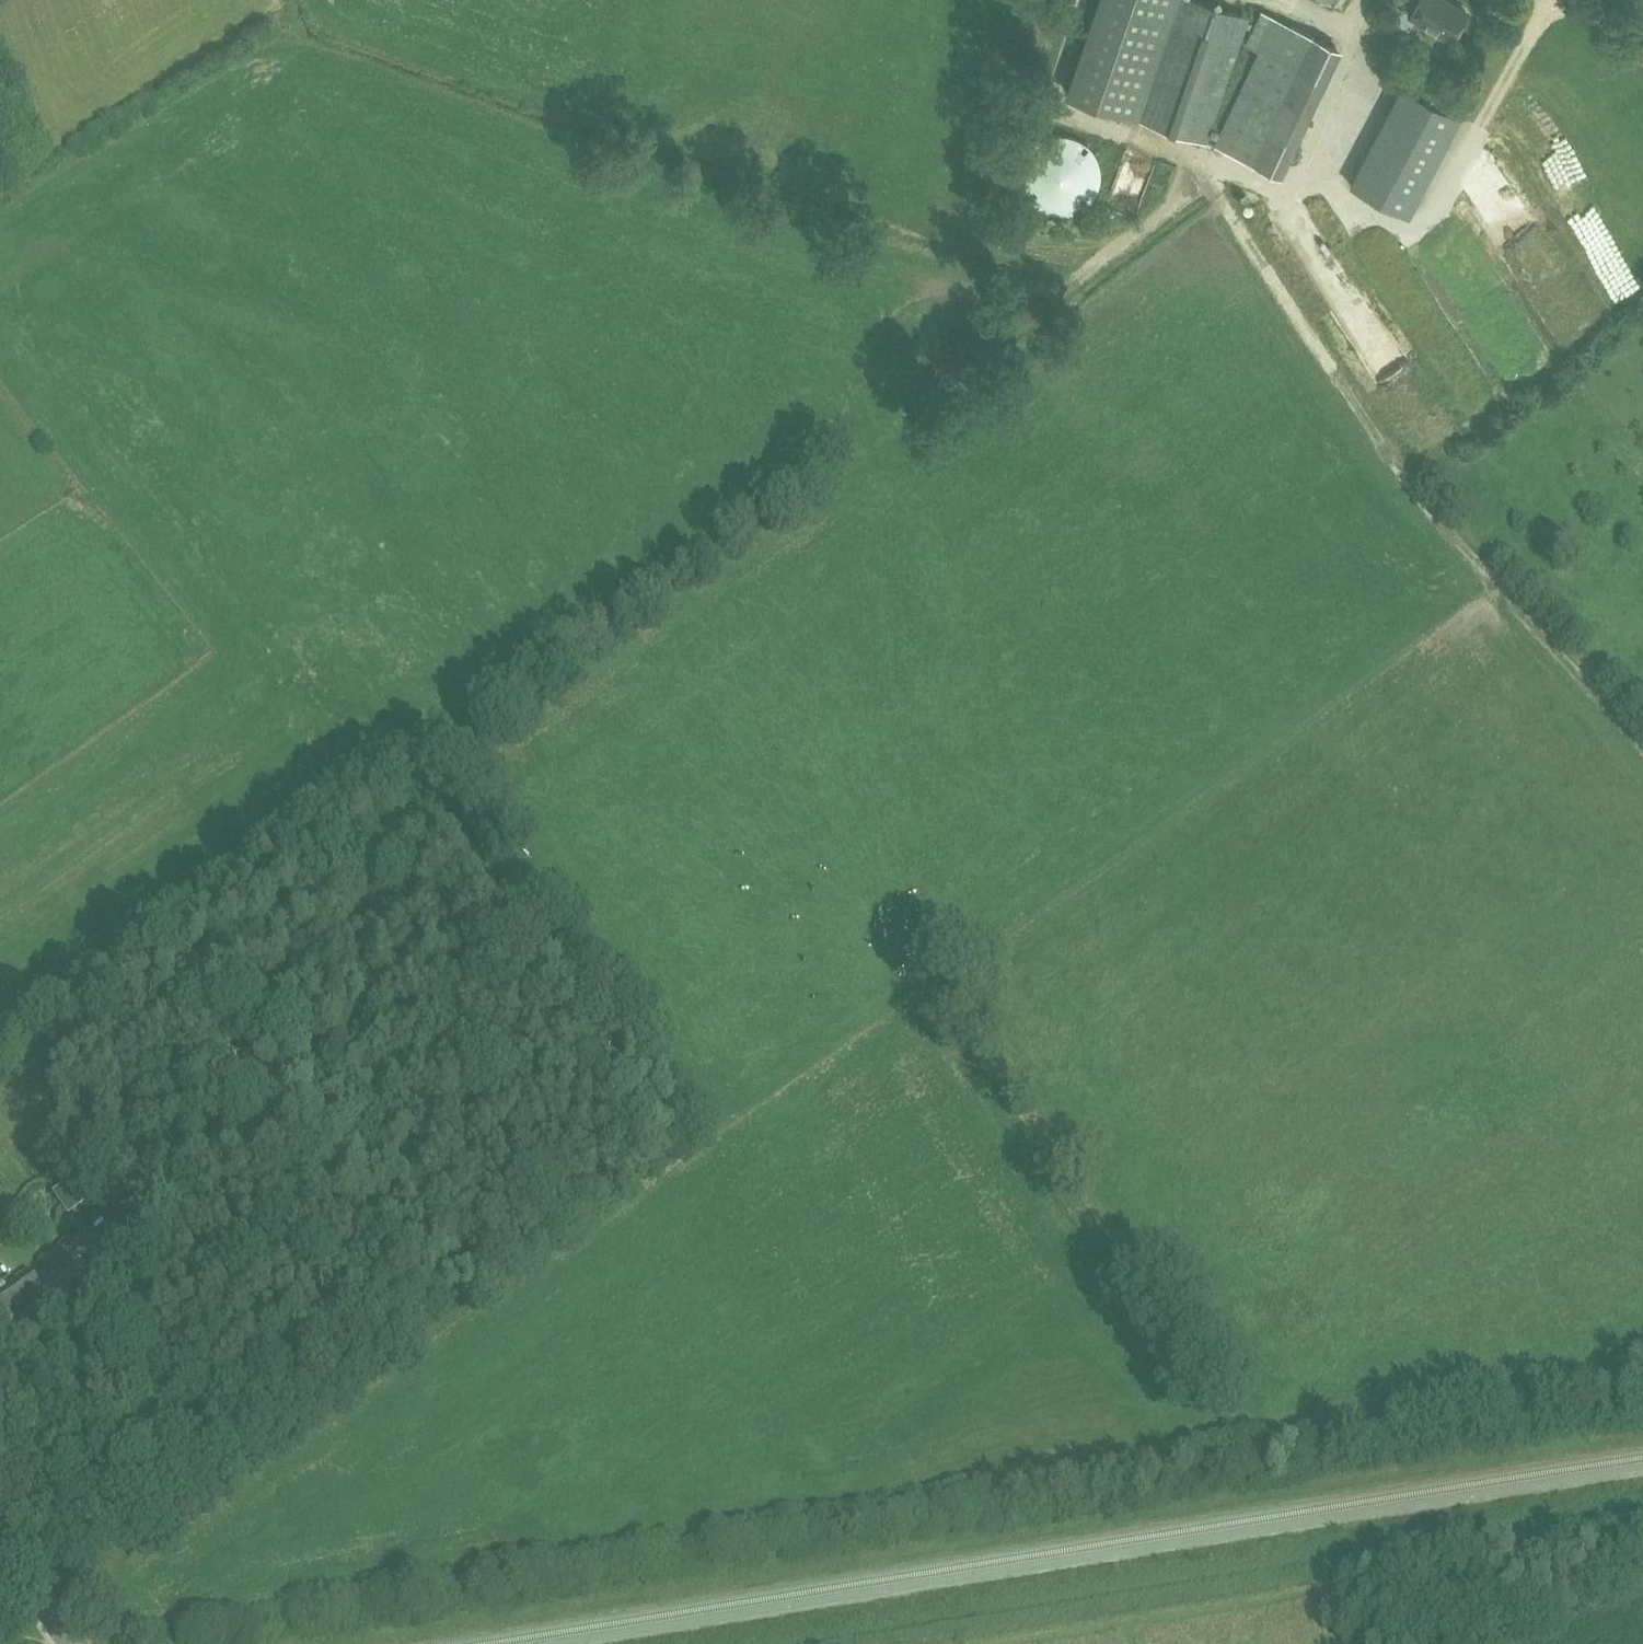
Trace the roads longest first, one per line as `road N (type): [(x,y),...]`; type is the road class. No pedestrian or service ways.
road 1 (tertiary): [(66,1643),(0,1544)]

